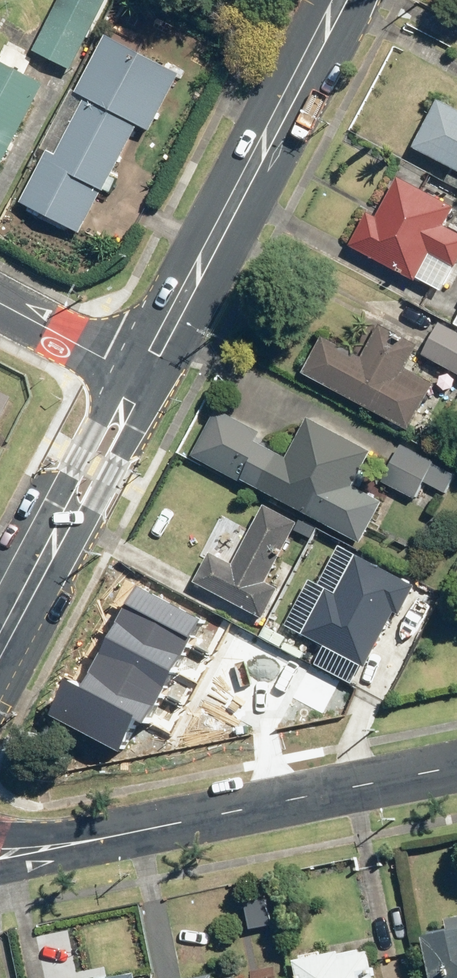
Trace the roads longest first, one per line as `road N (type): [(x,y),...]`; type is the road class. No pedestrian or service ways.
road 1 (tertiary): [(341,0),(145,375)]
road 2 (residential): [(102,838),(456,766)]
road 3 (tertiary): [(145,375),(0,649)]
road 4 (residential): [(145,375),(0,299)]

